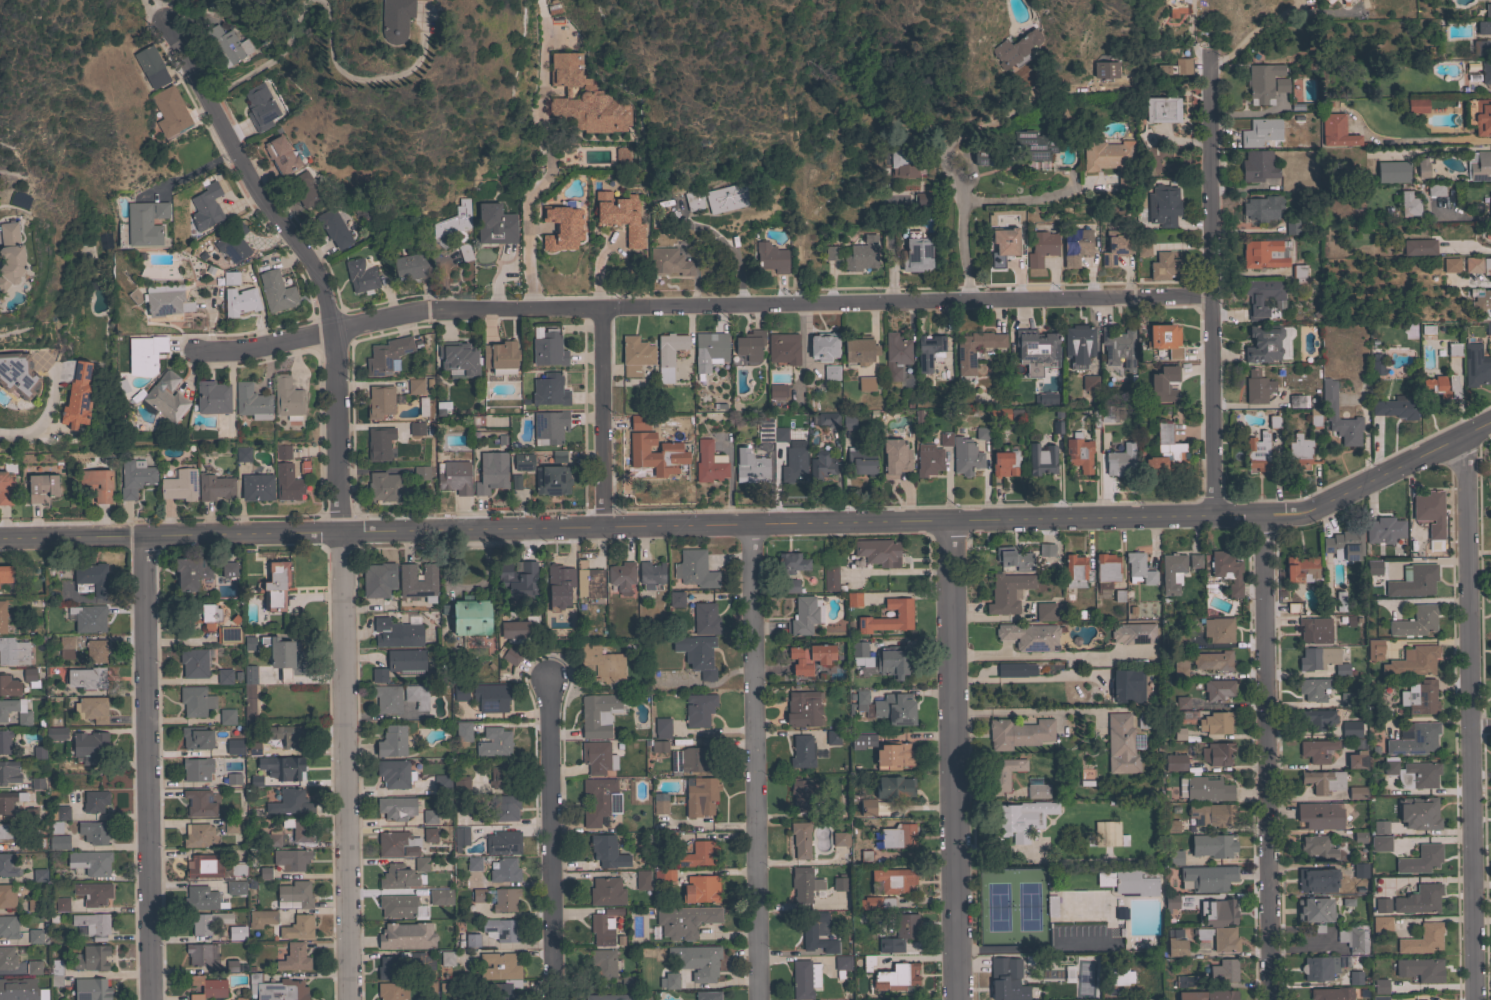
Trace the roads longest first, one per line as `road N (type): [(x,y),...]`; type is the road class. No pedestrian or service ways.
road 1 (tertiary): [(1490,422),(1311,510),(0,538)]
road 2 (residential): [(1214,296),(417,312),(254,350),(195,355)]
road 3 (residential): [(347,999),(334,331),(311,257),(265,209),(162,25)]
road 4 (residential): [(1475,999),(1463,436)]
road 5 (residential): [(1271,999),(1263,512)]
road 6 (residential): [(958,999),(950,523)]
road 7 (residential): [(760,999),(755,523)]
road 8 (residential): [(149,999),(140,532)]
road 9 (residential): [(1215,513),(1211,59)]
road 10 (residential): [(552,999),(548,681)]
road 11 (residential): [(604,526),(601,309)]

